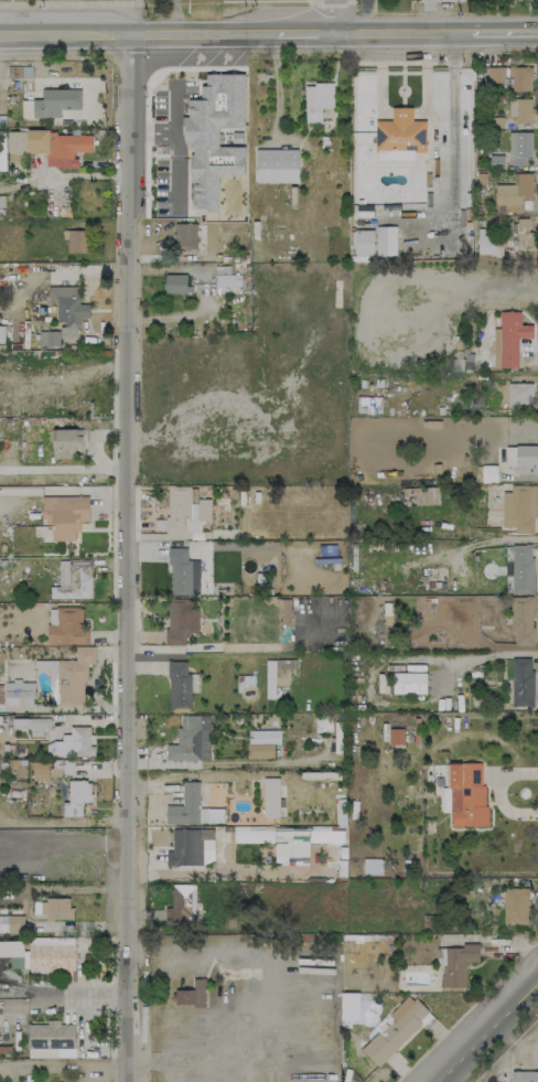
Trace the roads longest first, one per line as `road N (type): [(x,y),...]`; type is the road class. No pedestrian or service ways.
road 1 (residential): [(130,32),(126,1081)]
road 2 (secondary): [(0,32),(276,33)]
road 3 (secondary): [(537,971),(431,1081)]
road 4 (secondary): [(333,33),(472,34)]

